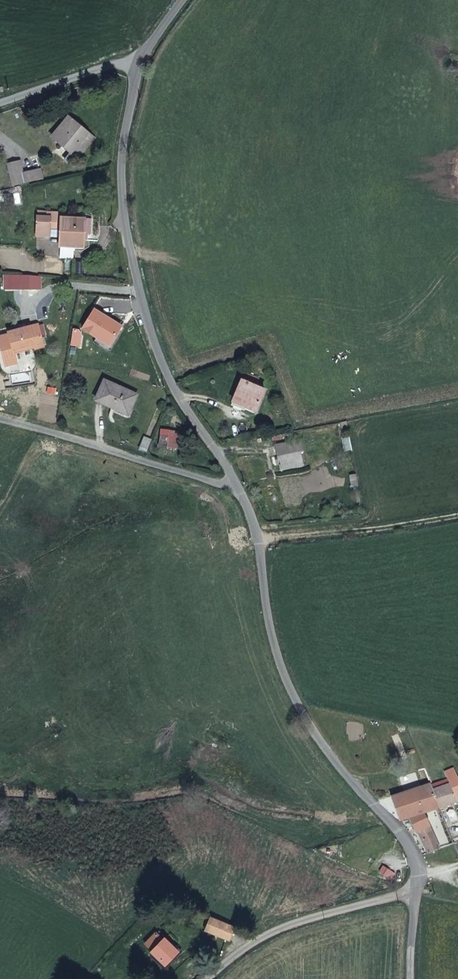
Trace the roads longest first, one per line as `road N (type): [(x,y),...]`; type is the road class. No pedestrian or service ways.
road 1 (unclassified): [(421,882),(419,857),(328,750),(298,700),(272,637),(254,510),(173,381),(143,304),(126,217),(125,152),(138,58),(185,0)]
road 2 (unclassified): [(421,882),(251,943),(208,978)]

